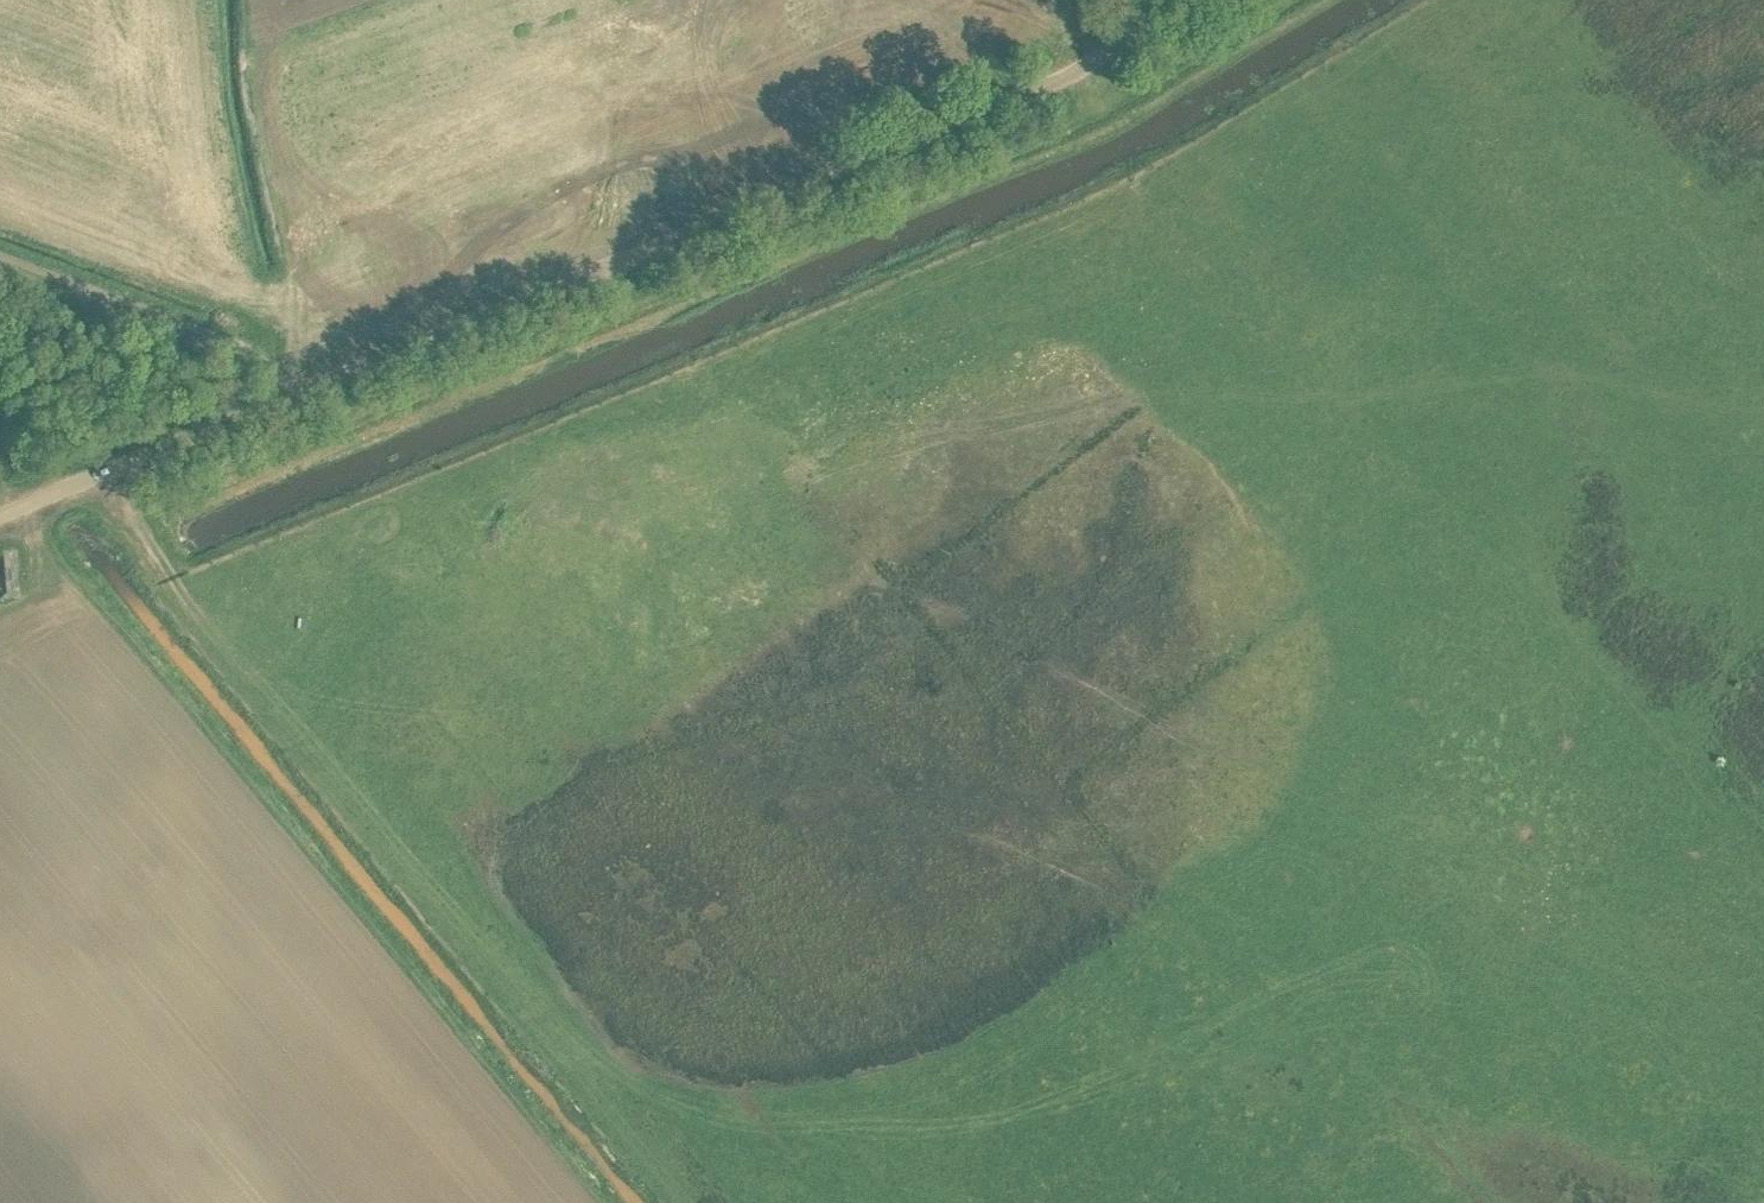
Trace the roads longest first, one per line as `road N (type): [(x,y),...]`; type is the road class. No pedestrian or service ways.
road 1 (track): [(0,417),(115,540),(1119,110),(1311,0)]
road 2 (unclassified): [(0,512),(1045,82),(1092,55),(1150,0)]

